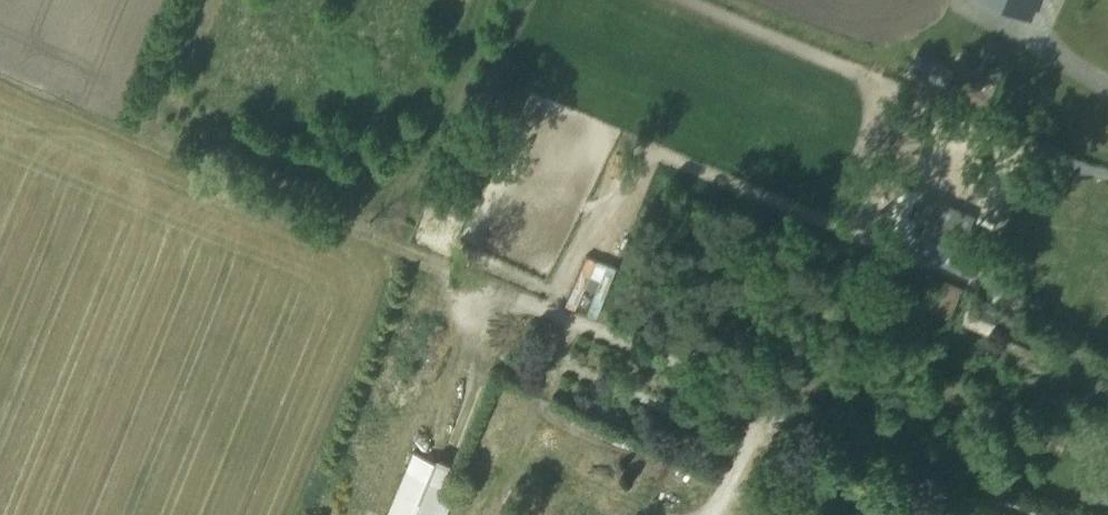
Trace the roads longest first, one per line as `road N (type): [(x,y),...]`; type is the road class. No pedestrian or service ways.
road 1 (track): [(1045,514),(0,72)]

